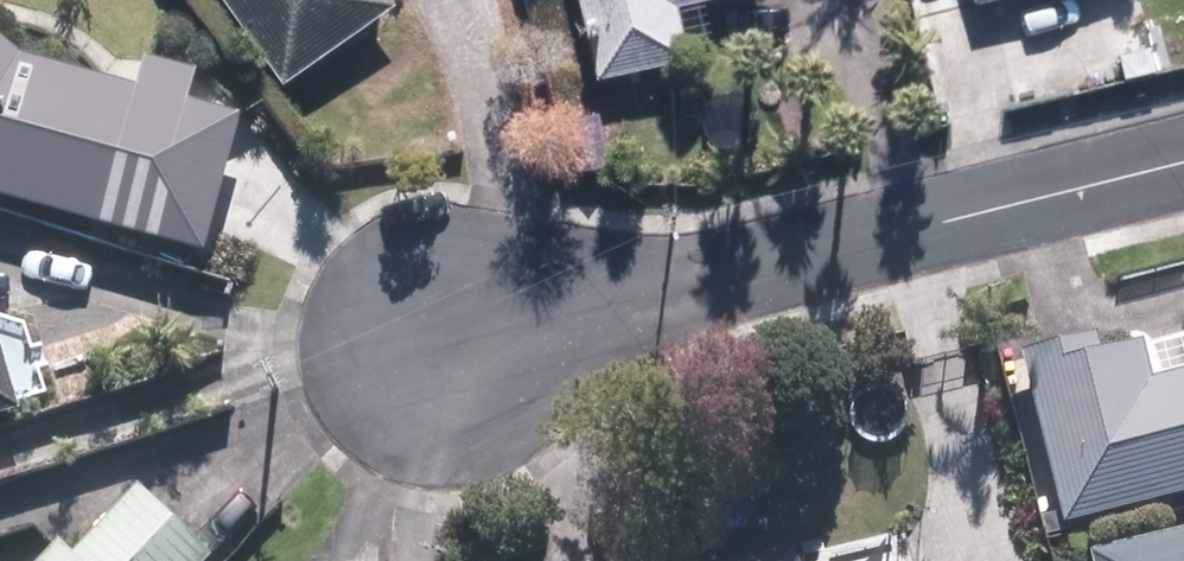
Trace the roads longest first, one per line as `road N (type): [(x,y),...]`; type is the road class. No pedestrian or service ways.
road 1 (residential): [(422,358),(1183,167)]

